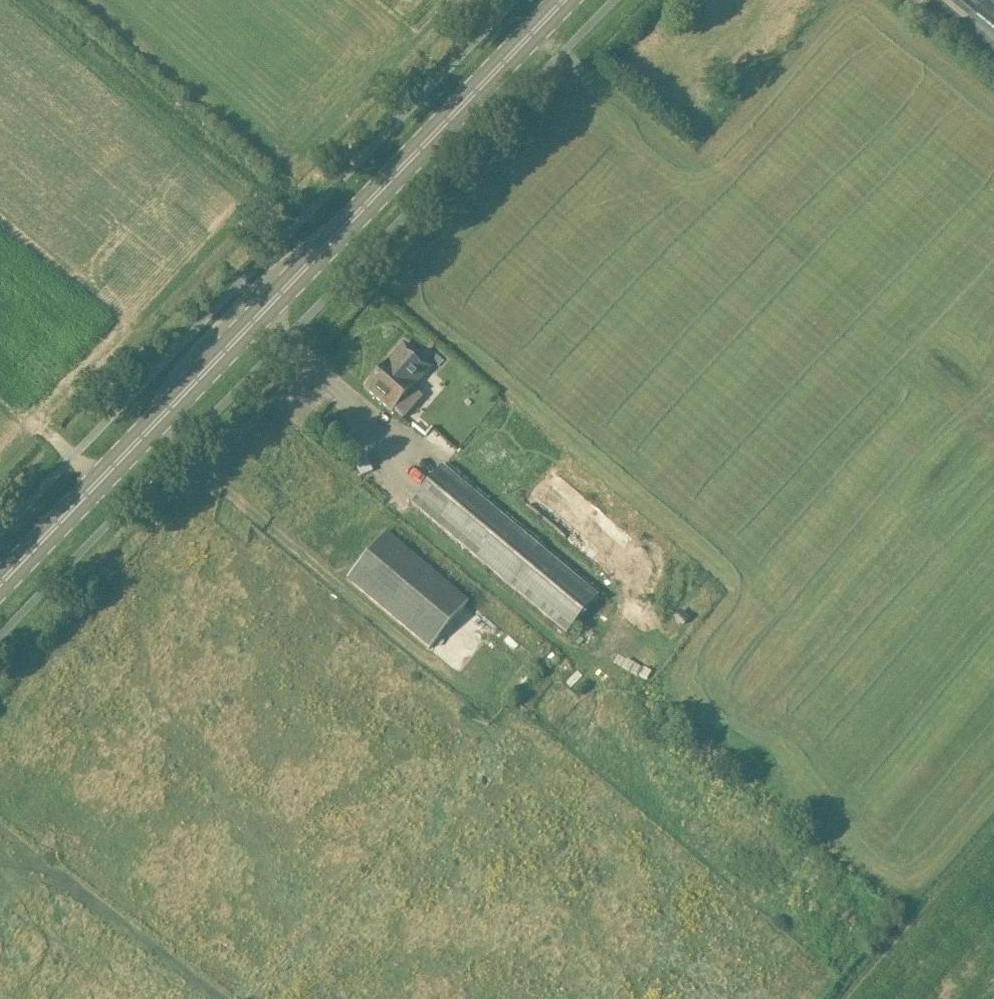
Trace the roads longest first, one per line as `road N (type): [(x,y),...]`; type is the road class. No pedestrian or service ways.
road 1 (primary): [(0,584),(566,0)]

